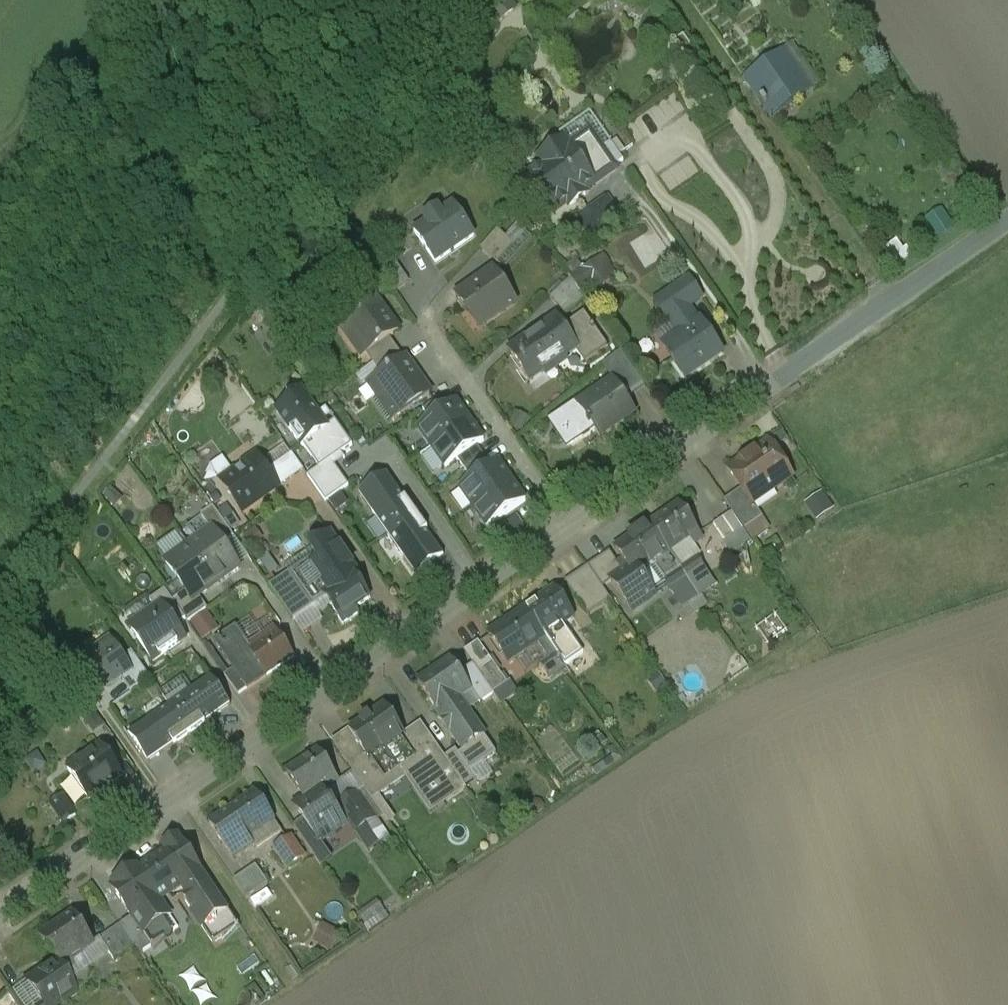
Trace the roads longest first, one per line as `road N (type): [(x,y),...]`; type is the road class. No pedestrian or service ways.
road 1 (residential): [(0,917),(1007,222)]

